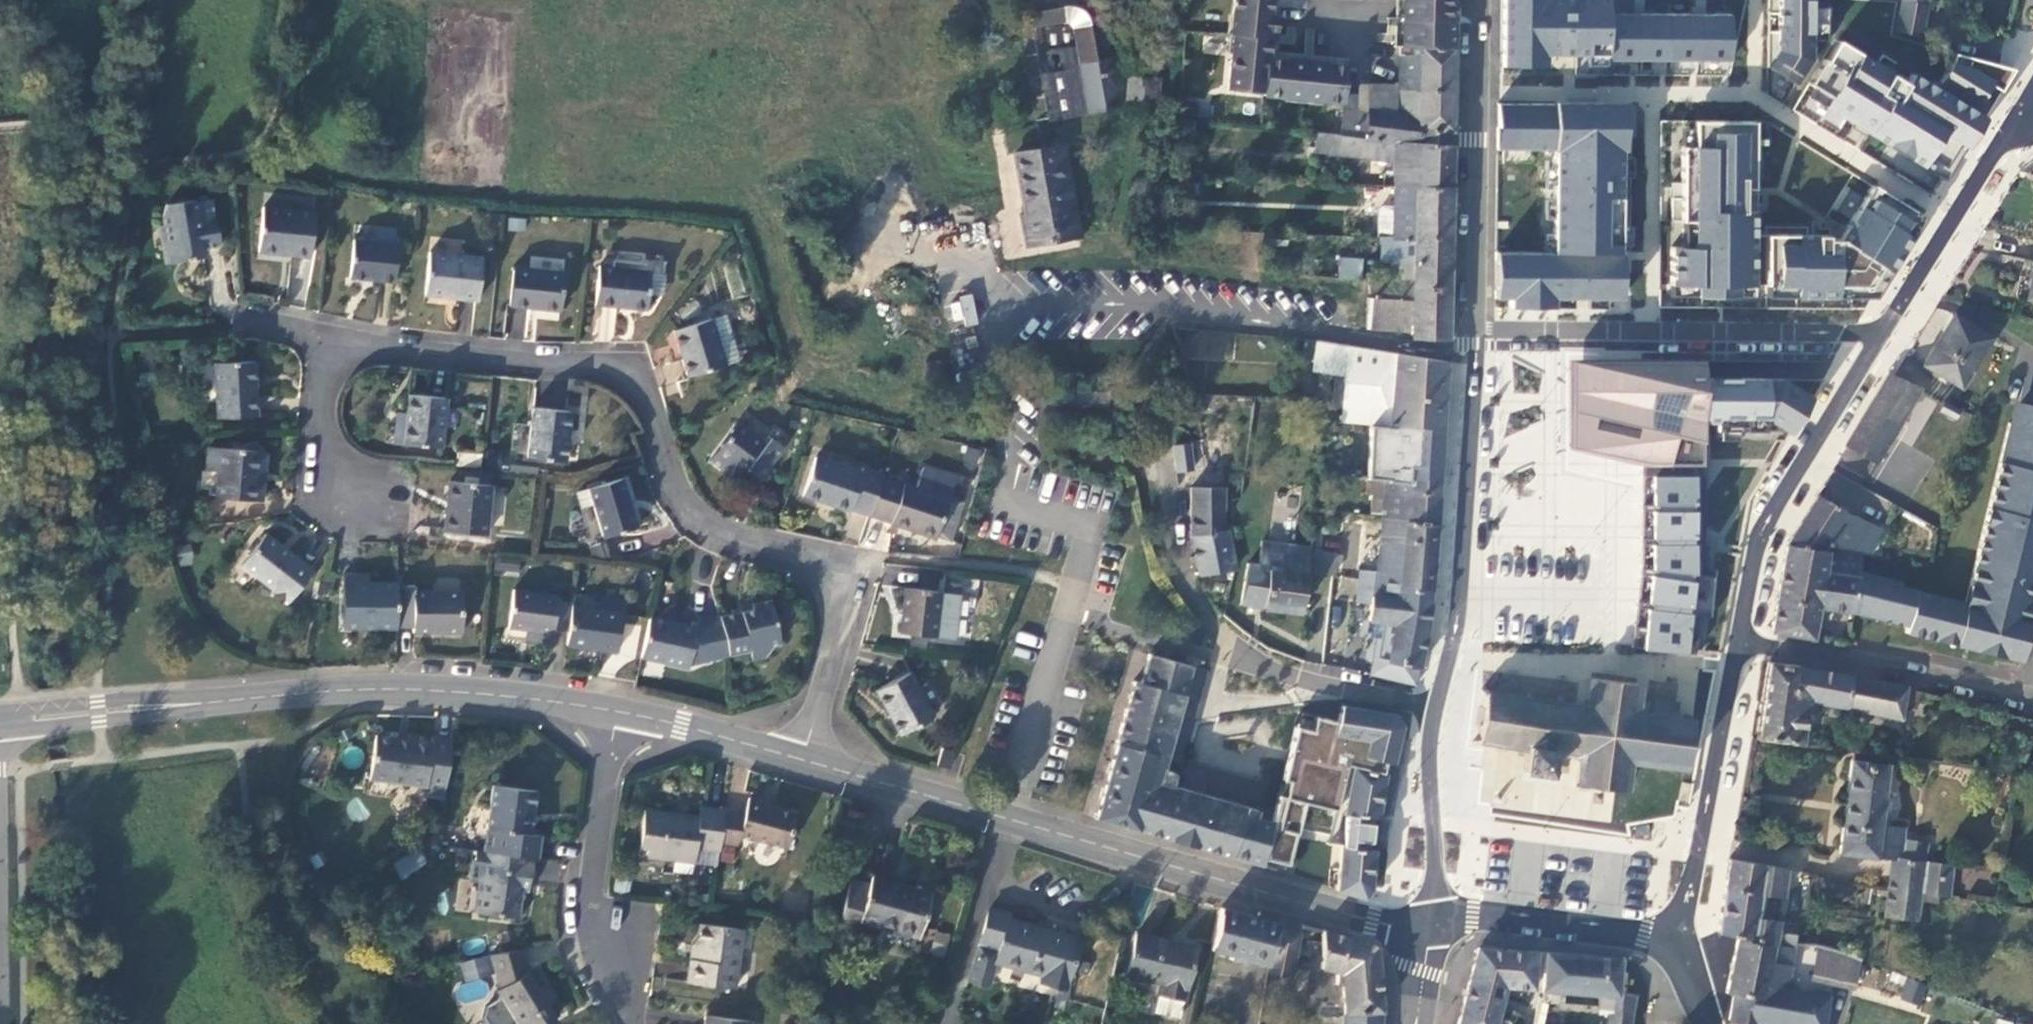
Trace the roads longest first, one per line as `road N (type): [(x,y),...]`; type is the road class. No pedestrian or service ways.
road 1 (residential): [(802,760),(838,620),(833,575),(727,538),(690,516),(635,385),(591,367),(332,339)]
road 2 (tertiary): [(1428,921),(1389,925),(1299,903),(802,760)]
road 3 (tertiary): [(618,711),(368,690),(0,722)]
road 4 (residential): [(1453,710),(1326,687),(1242,660),(1182,582),(1165,535),(1156,466)]
road 5 (residential): [(1472,330),(1883,334)]
road 6 (secondary): [(1472,330),(1472,488),(1453,710)]
road 7 (secondary): [(1738,641),(1770,513),(1883,334)]
road 8 (secondary): [(1476,0),(1472,330)]
road 9 (residential): [(618,711),(592,910),(594,945),(627,1023)]
road 10 (residential): [(1738,641),(2032,695)]
road 11 (secondary): [(1668,927),(1702,836),(1738,641)]
road 12 (secondary): [(1883,334),(2027,107)]
road 13 (secondary): [(1428,921),(1470,915),(1641,933),(1668,927)]
road 14 (secondary): [(1453,710),(1428,921)]
road 15 (tertiary): [(802,760),(618,711)]
road 16 (residential): [(332,339),(320,420),(331,466),(356,498)]

